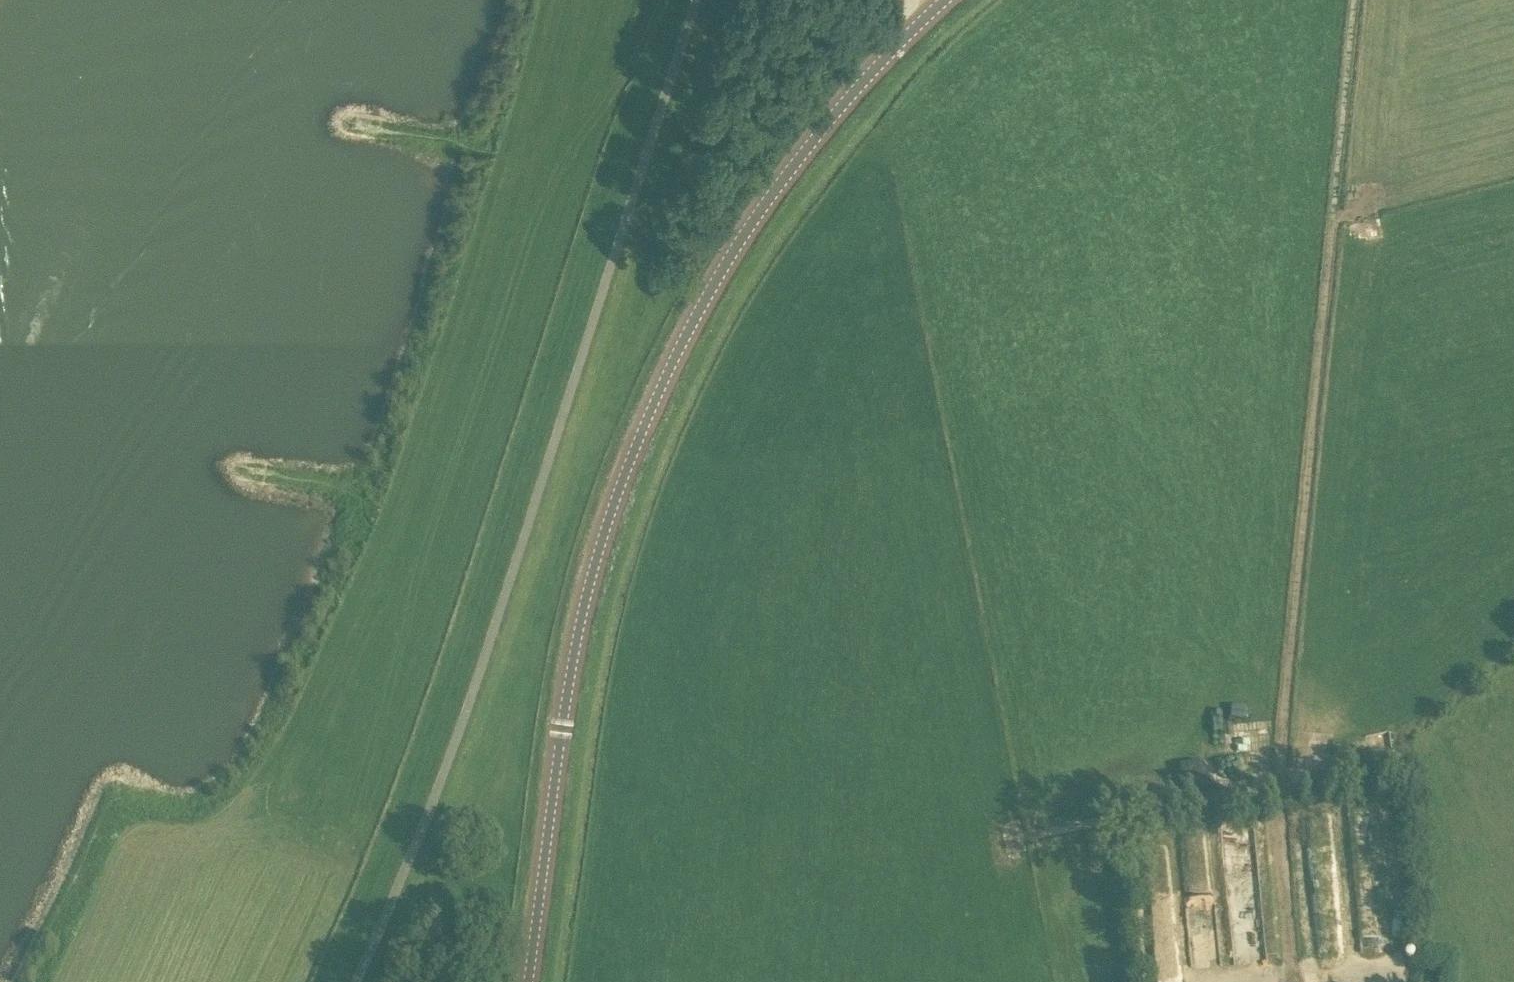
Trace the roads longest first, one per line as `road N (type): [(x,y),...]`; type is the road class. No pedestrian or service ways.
road 1 (tertiary): [(523,981),(568,657),(640,435),(703,298),(844,102),(940,0)]
road 2 (unclassified): [(1281,779),(1310,391),(1356,0)]

